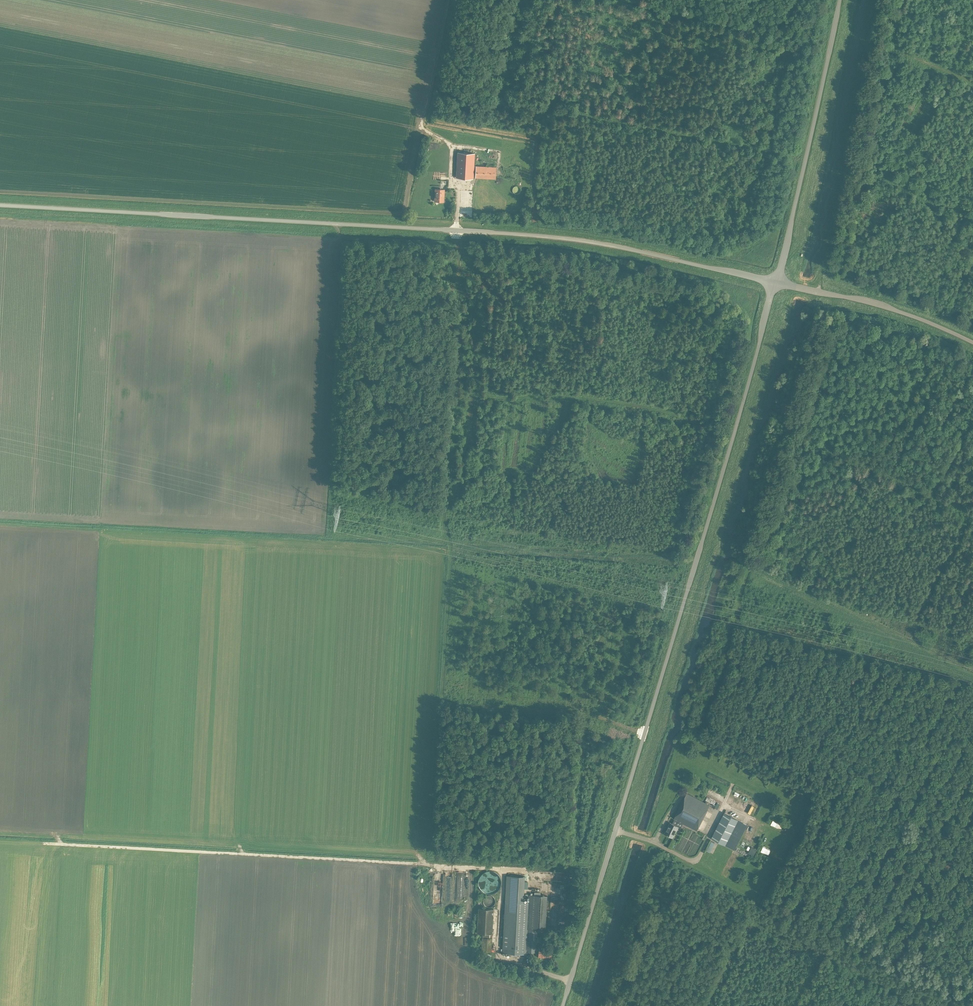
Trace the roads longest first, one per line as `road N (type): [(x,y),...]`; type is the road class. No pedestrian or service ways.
road 1 (unclassified): [(0,205),(543,232),(775,282)]
road 2 (unclassified): [(563,1005),(775,282)]
road 3 (track): [(833,294),(826,356),(771,547),(749,568),(972,683)]
road 4 (track): [(875,0),(818,291)]
road 5 (unclassified): [(775,282),(839,0)]
road 6 (unclassified): [(775,282),(899,311),(972,342)]
road 7 (track): [(803,436),(972,515)]
road 8 (track): [(599,1005),(649,840)]
road 9 (track): [(616,1005),(657,865),(644,858)]

